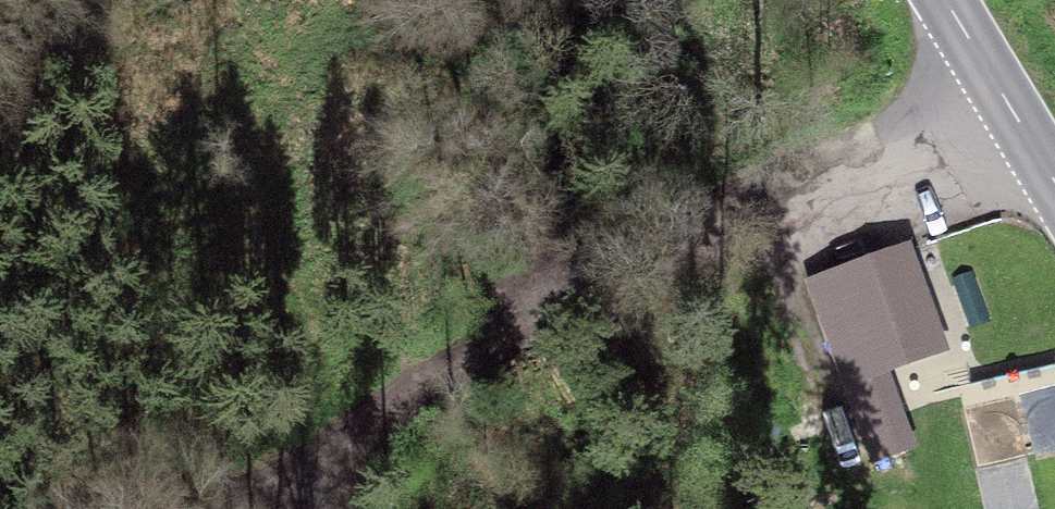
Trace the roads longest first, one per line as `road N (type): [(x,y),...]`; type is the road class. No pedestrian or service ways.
road 1 (track): [(334,508),(325,448),(1005,98)]
road 2 (secondary): [(1054,182),(945,0)]
road 3 (track): [(325,448),(192,508)]

